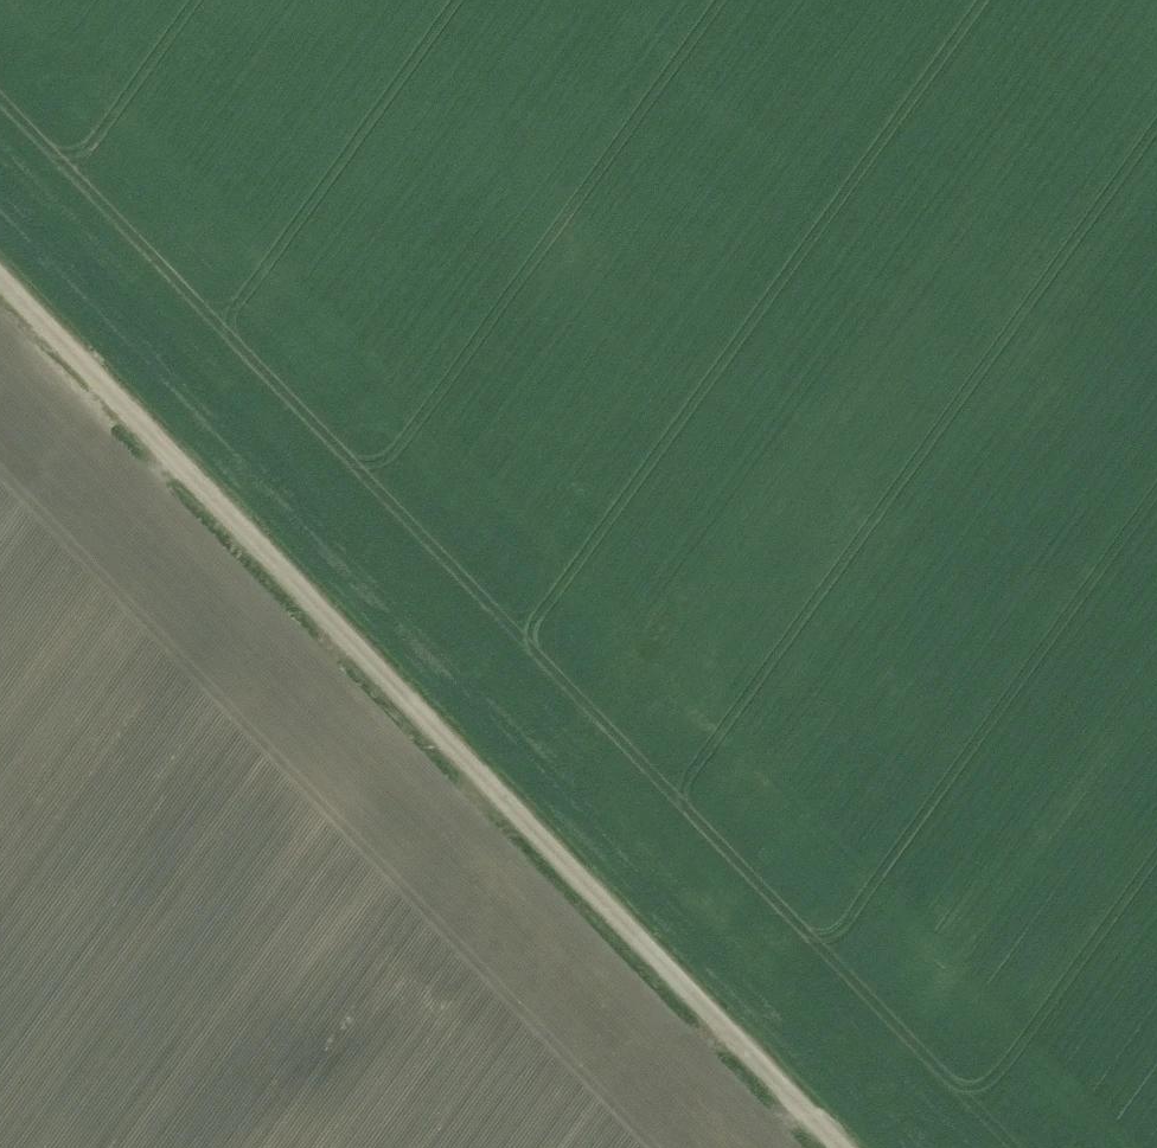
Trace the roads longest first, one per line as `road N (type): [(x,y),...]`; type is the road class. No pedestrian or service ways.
road 1 (unclassified): [(844,1147),(0,266)]

